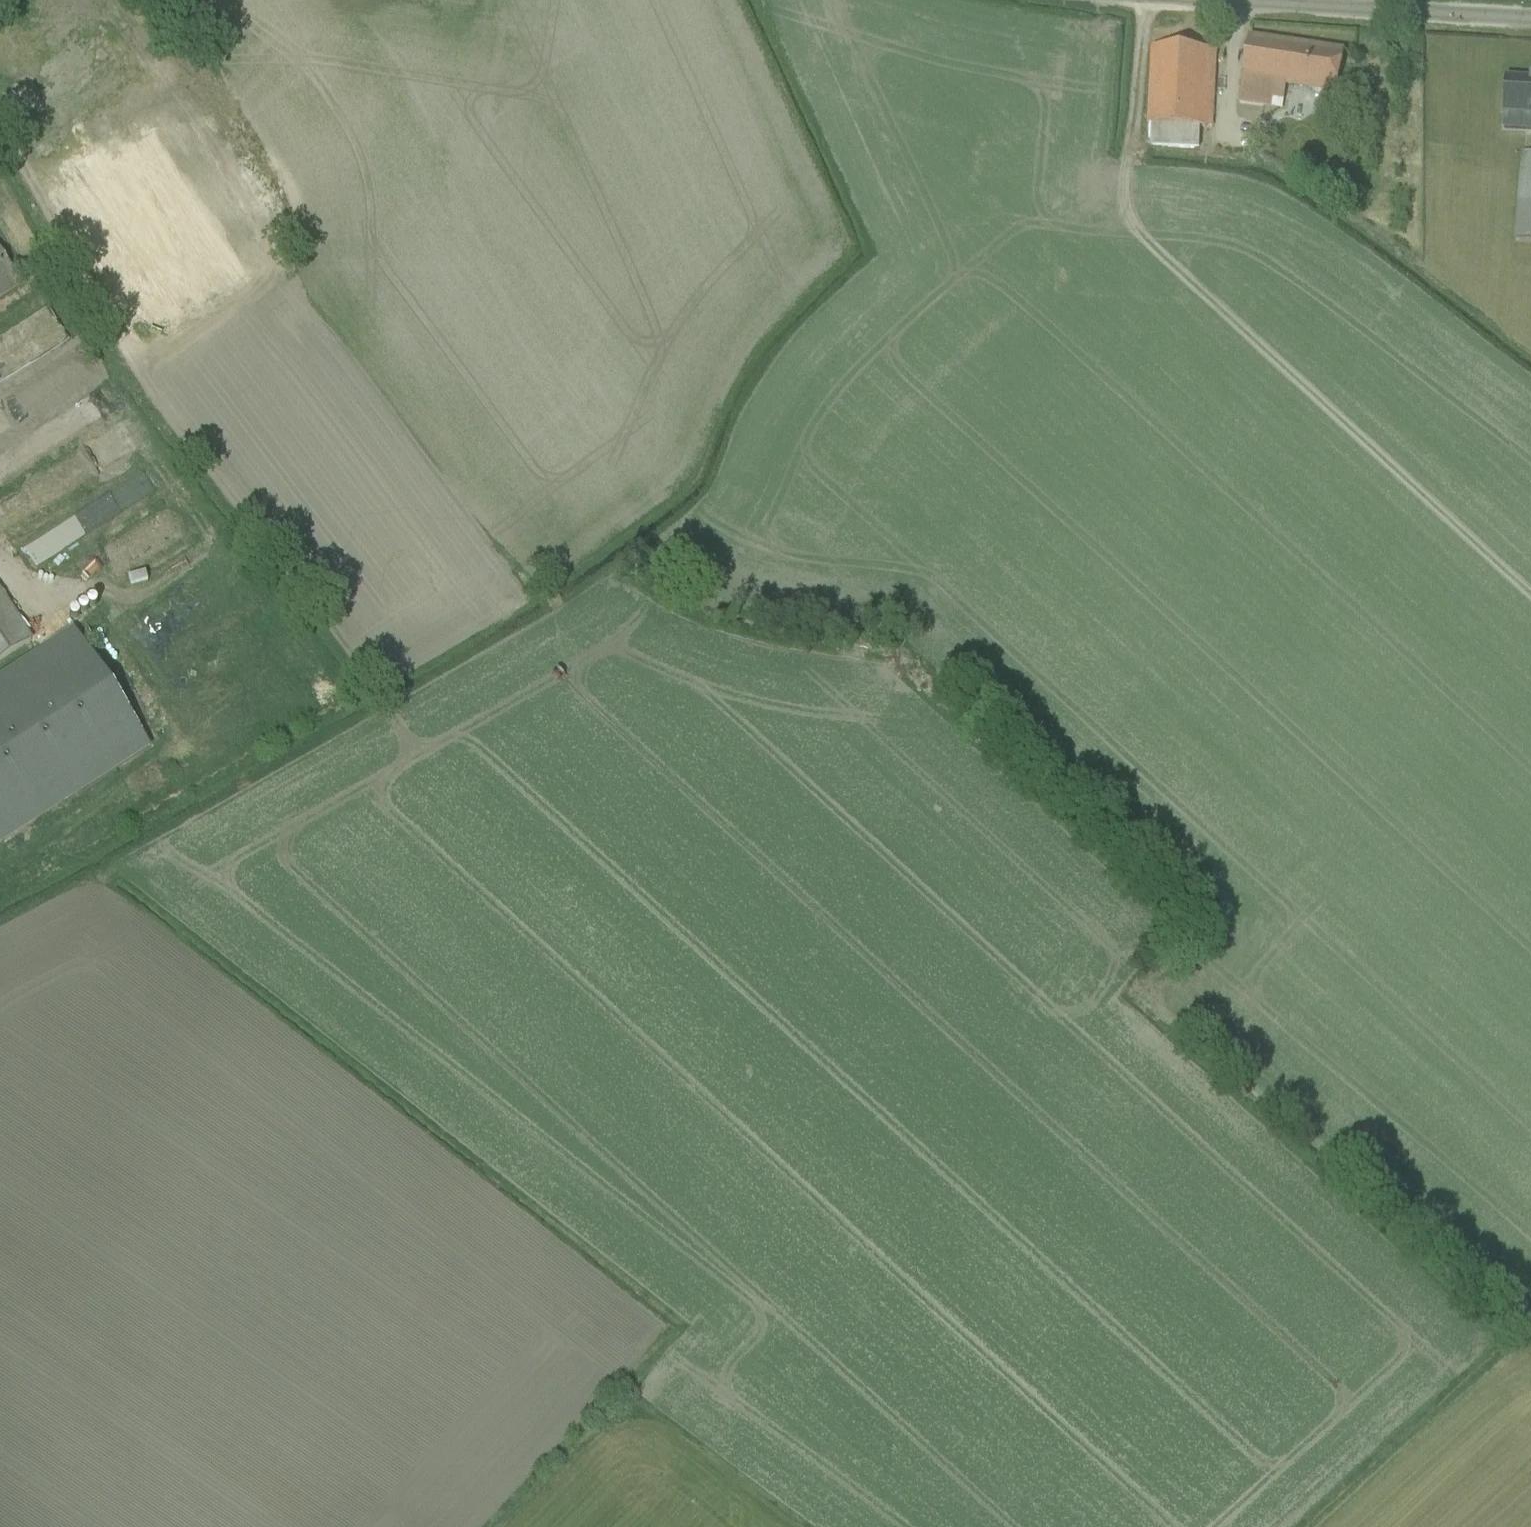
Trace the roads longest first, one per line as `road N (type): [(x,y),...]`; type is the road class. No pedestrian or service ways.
road 1 (unclassified): [(1530,18),(1227,0)]

